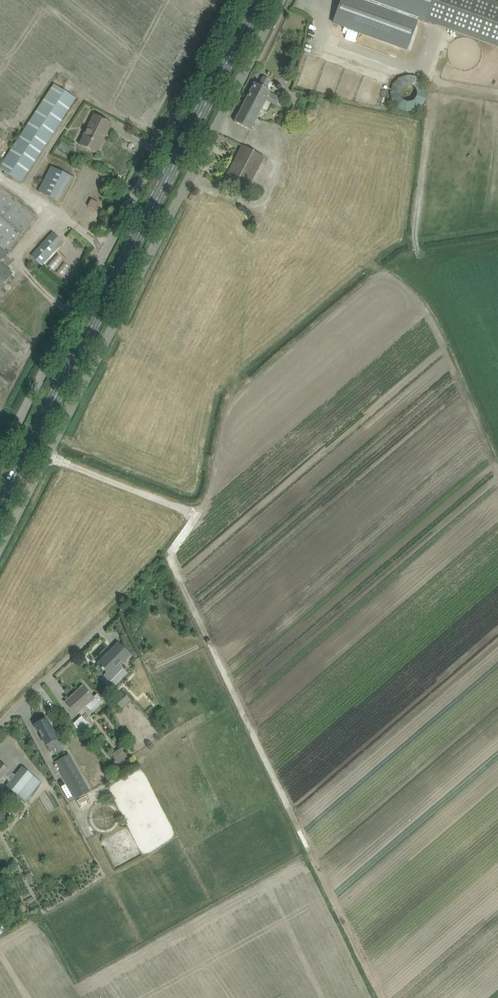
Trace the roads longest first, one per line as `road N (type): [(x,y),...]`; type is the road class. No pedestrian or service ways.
road 1 (unclassified): [(0,546),(281,0)]
road 2 (primary): [(0,506),(259,0)]
road 3 (unclassified): [(0,460),(236,0)]
road 4 (unclassified): [(0,725),(108,618)]

